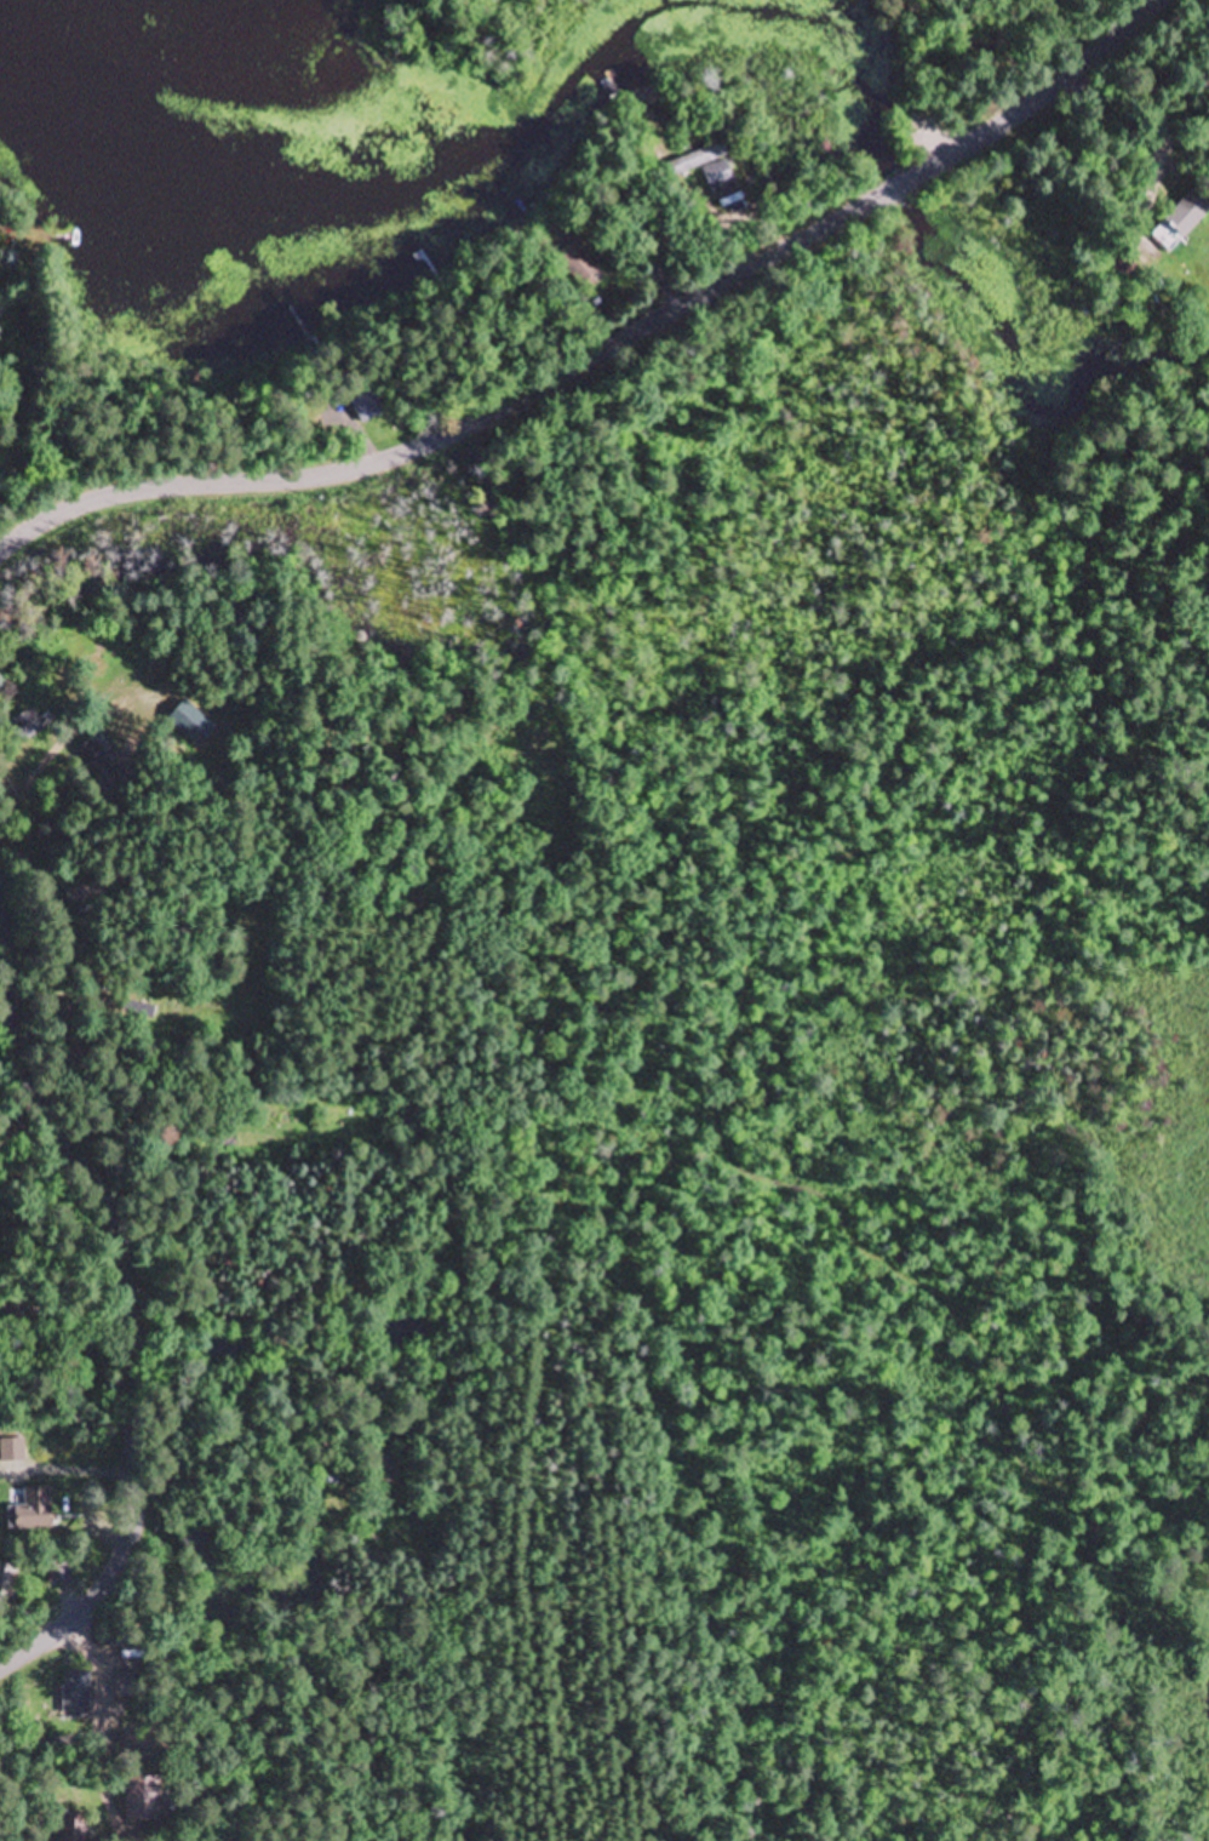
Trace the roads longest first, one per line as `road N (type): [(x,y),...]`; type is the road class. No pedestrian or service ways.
road 1 (residential): [(0,550),(44,520),(119,496),(333,473),(487,422),(1015,119),(1159,0)]
road 2 (residential): [(0,1668),(91,1602),(120,1554),(131,1502),(125,1262),(94,1173),(28,1080),(0,918)]
road 3 (residential): [(86,1607),(149,1840)]

